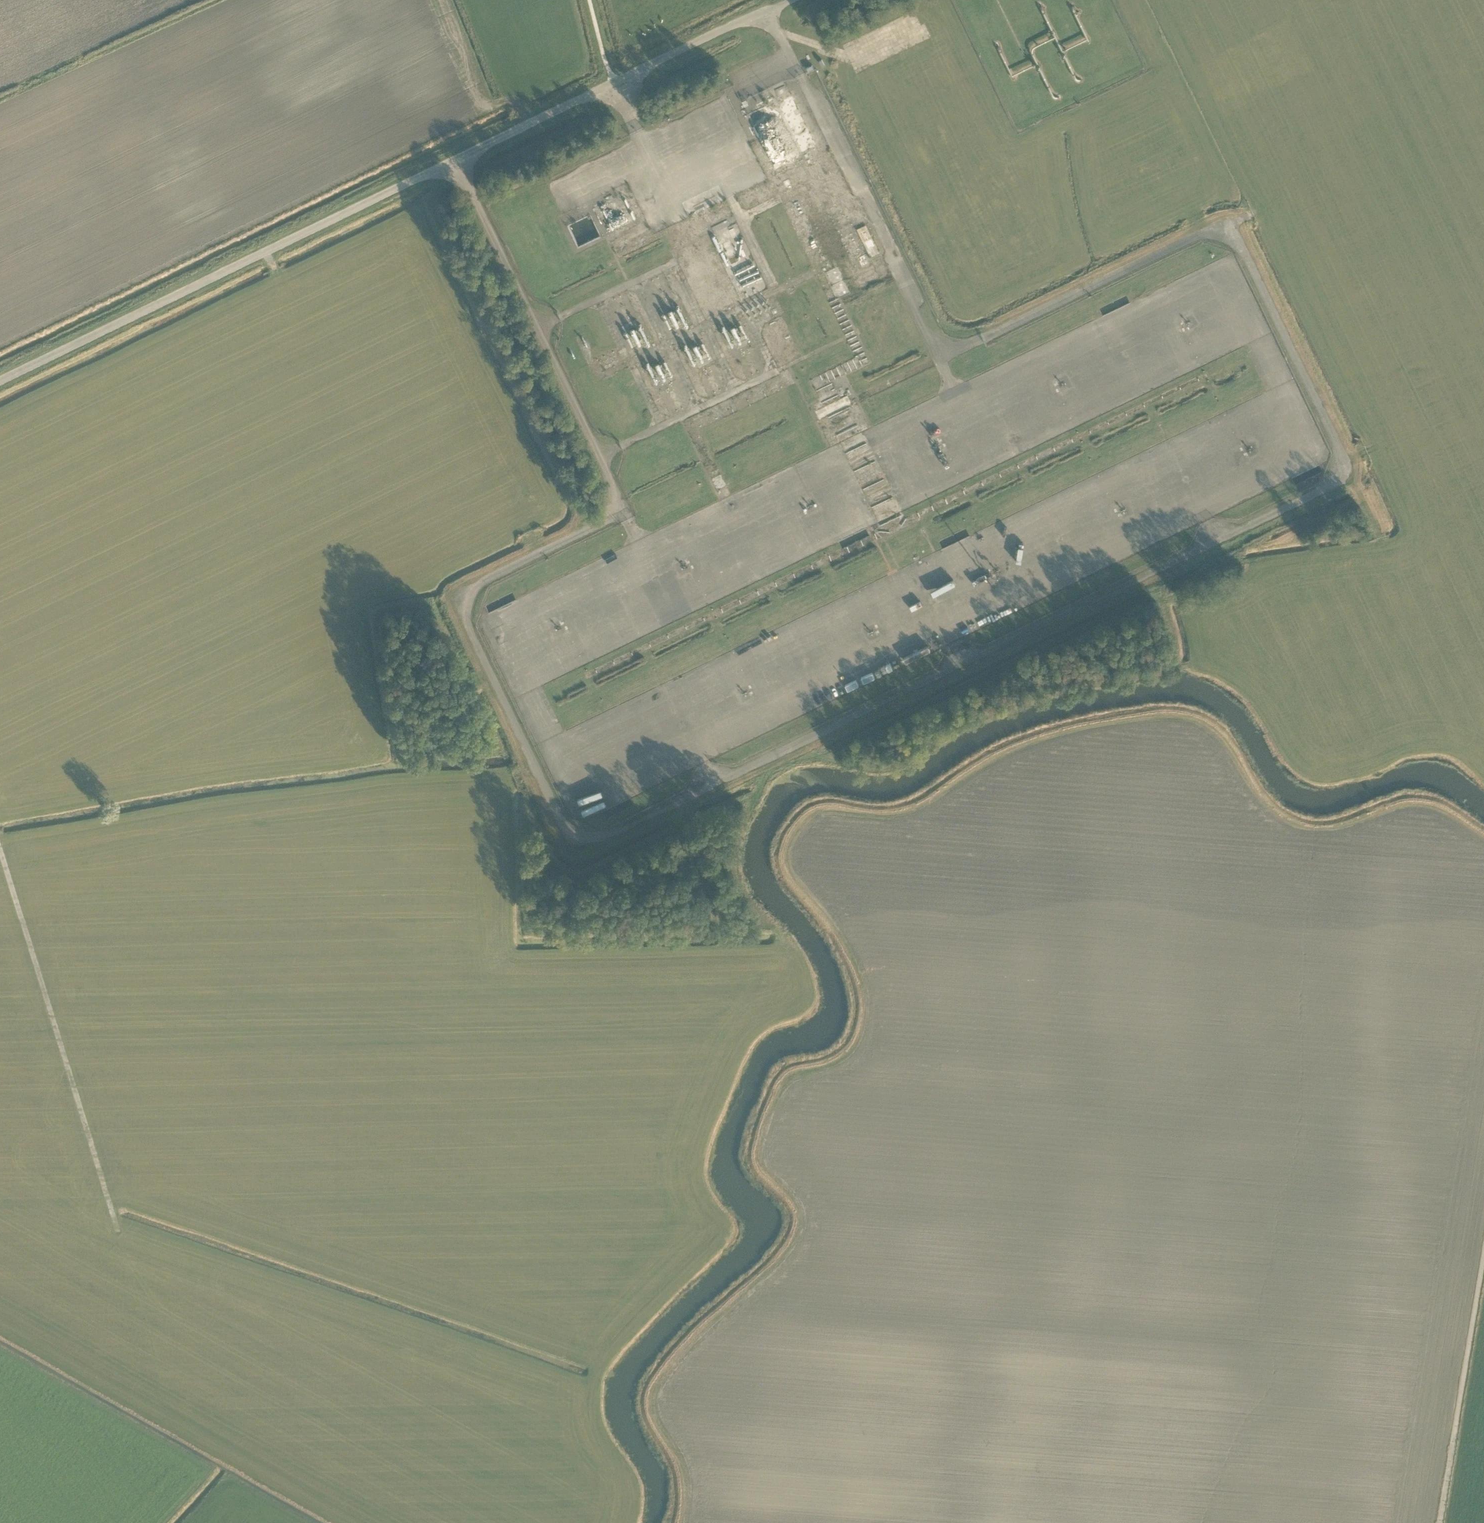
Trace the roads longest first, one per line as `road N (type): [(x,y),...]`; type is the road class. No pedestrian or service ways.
road 1 (unclassified): [(0,381),(787,0)]
road 2 (track): [(674,804),(733,962)]
road 3 (track): [(1268,208),(1203,235),(1179,183)]

